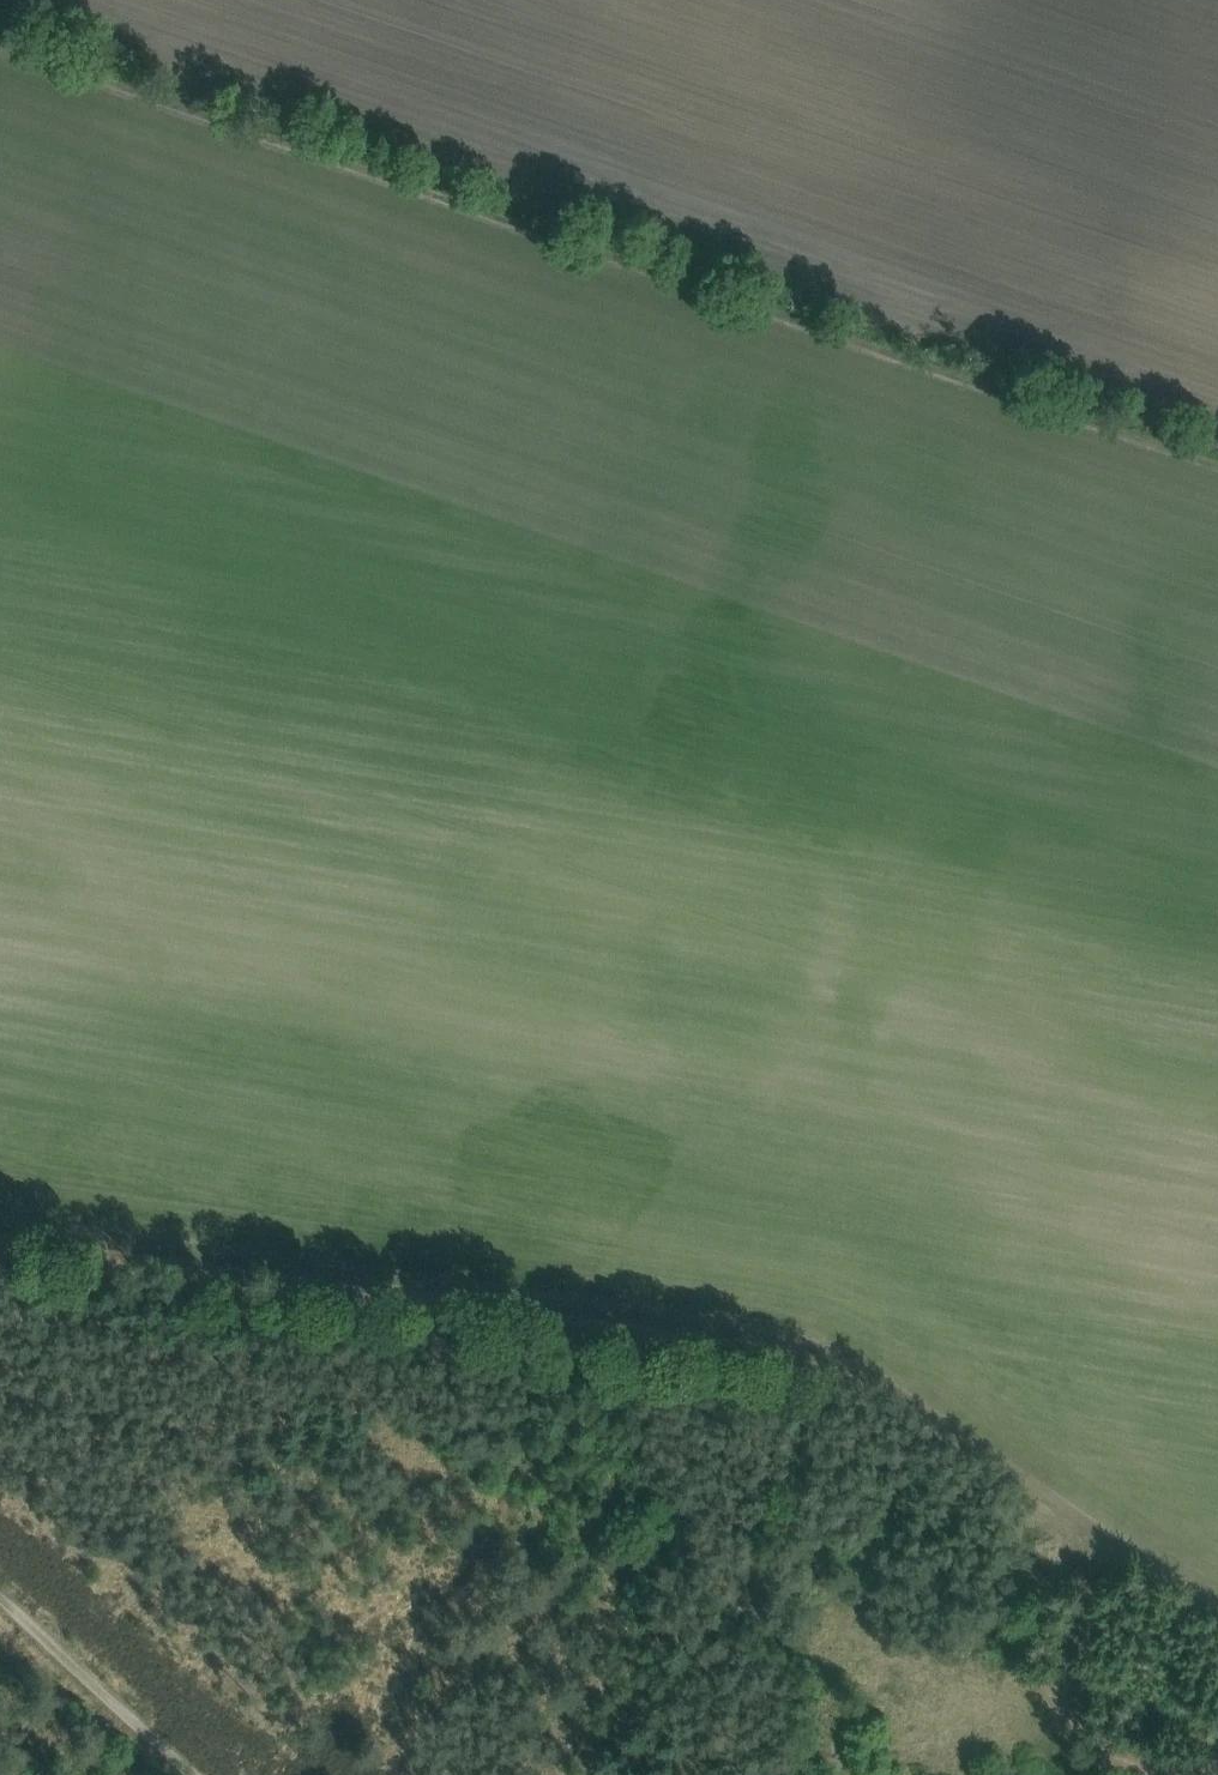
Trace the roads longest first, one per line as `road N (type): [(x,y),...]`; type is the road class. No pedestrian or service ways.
road 1 (track): [(0,47),(1217,472)]
road 2 (track): [(0,1590),(195,1774)]

